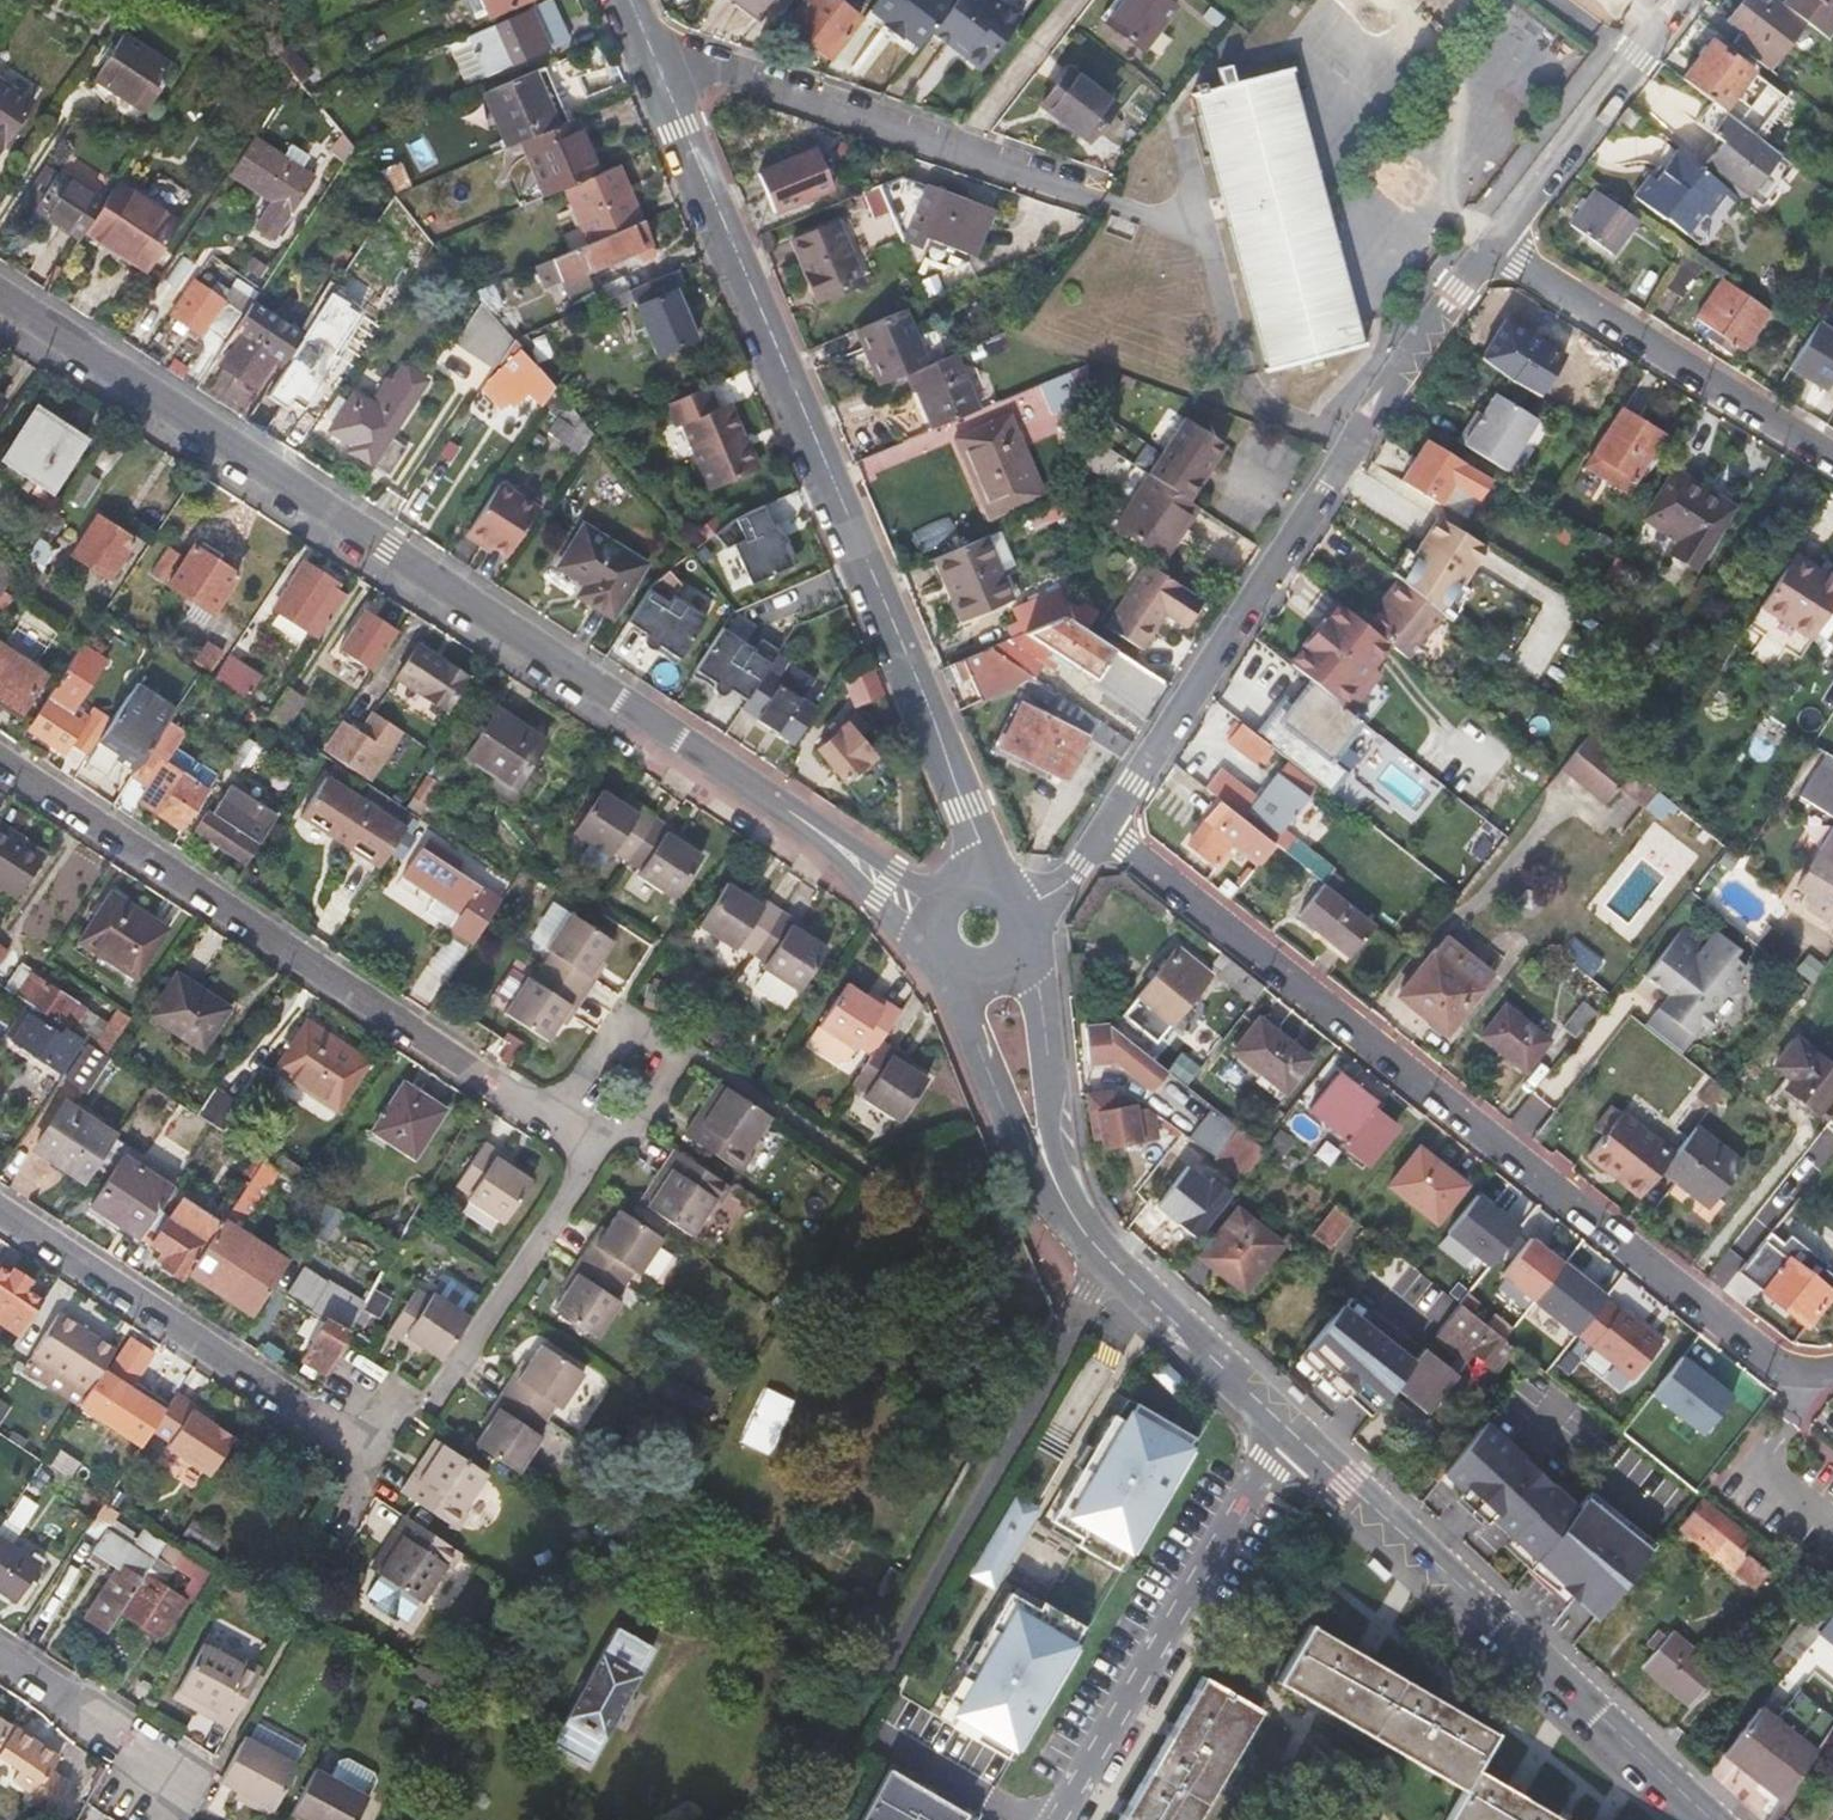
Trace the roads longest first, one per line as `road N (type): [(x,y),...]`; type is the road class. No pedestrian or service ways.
road 1 (tertiary): [(928,916),(782,807),(0,296)]
road 2 (residential): [(651,46),(992,879)]
road 3 (residential): [(1103,830),(1781,1372)]
road 4 (residential): [(1103,830),(1486,247)]
road 5 (residential): [(549,1119),(0,759)]
road 6 (residential): [(793,1819),(1104,1260)]
road 7 (tertiary): [(1708,1819),(1290,1434)]
road 8 (residential): [(651,46),(1084,197)]
road 9 (residential): [(1057,1819),(1290,1434)]
road 10 (residential): [(371,1460),(0,1212)]
road 11 (residential): [(1832,461),(1486,247)]
road 12 (residential): [(371,1460),(431,1397),(600,1152)]
road 13 (residential): [(1486,247),(1676,0)]
road 14 (tertiary): [(1062,1199),(1026,930)]
road 15 (residential): [(600,1152),(660,1068),(609,1035),(549,1119)]
road 16 (tertiary): [(944,963),(1013,1131),(1062,1199)]
road 17 (tertiary): [(1290,1434),(1104,1260)]
road 18 (residential): [(187,1788),(0,1663)]
road 19 (unclassified): [(1832,1537),(1763,1479),(1789,1402),(1781,1372)]

